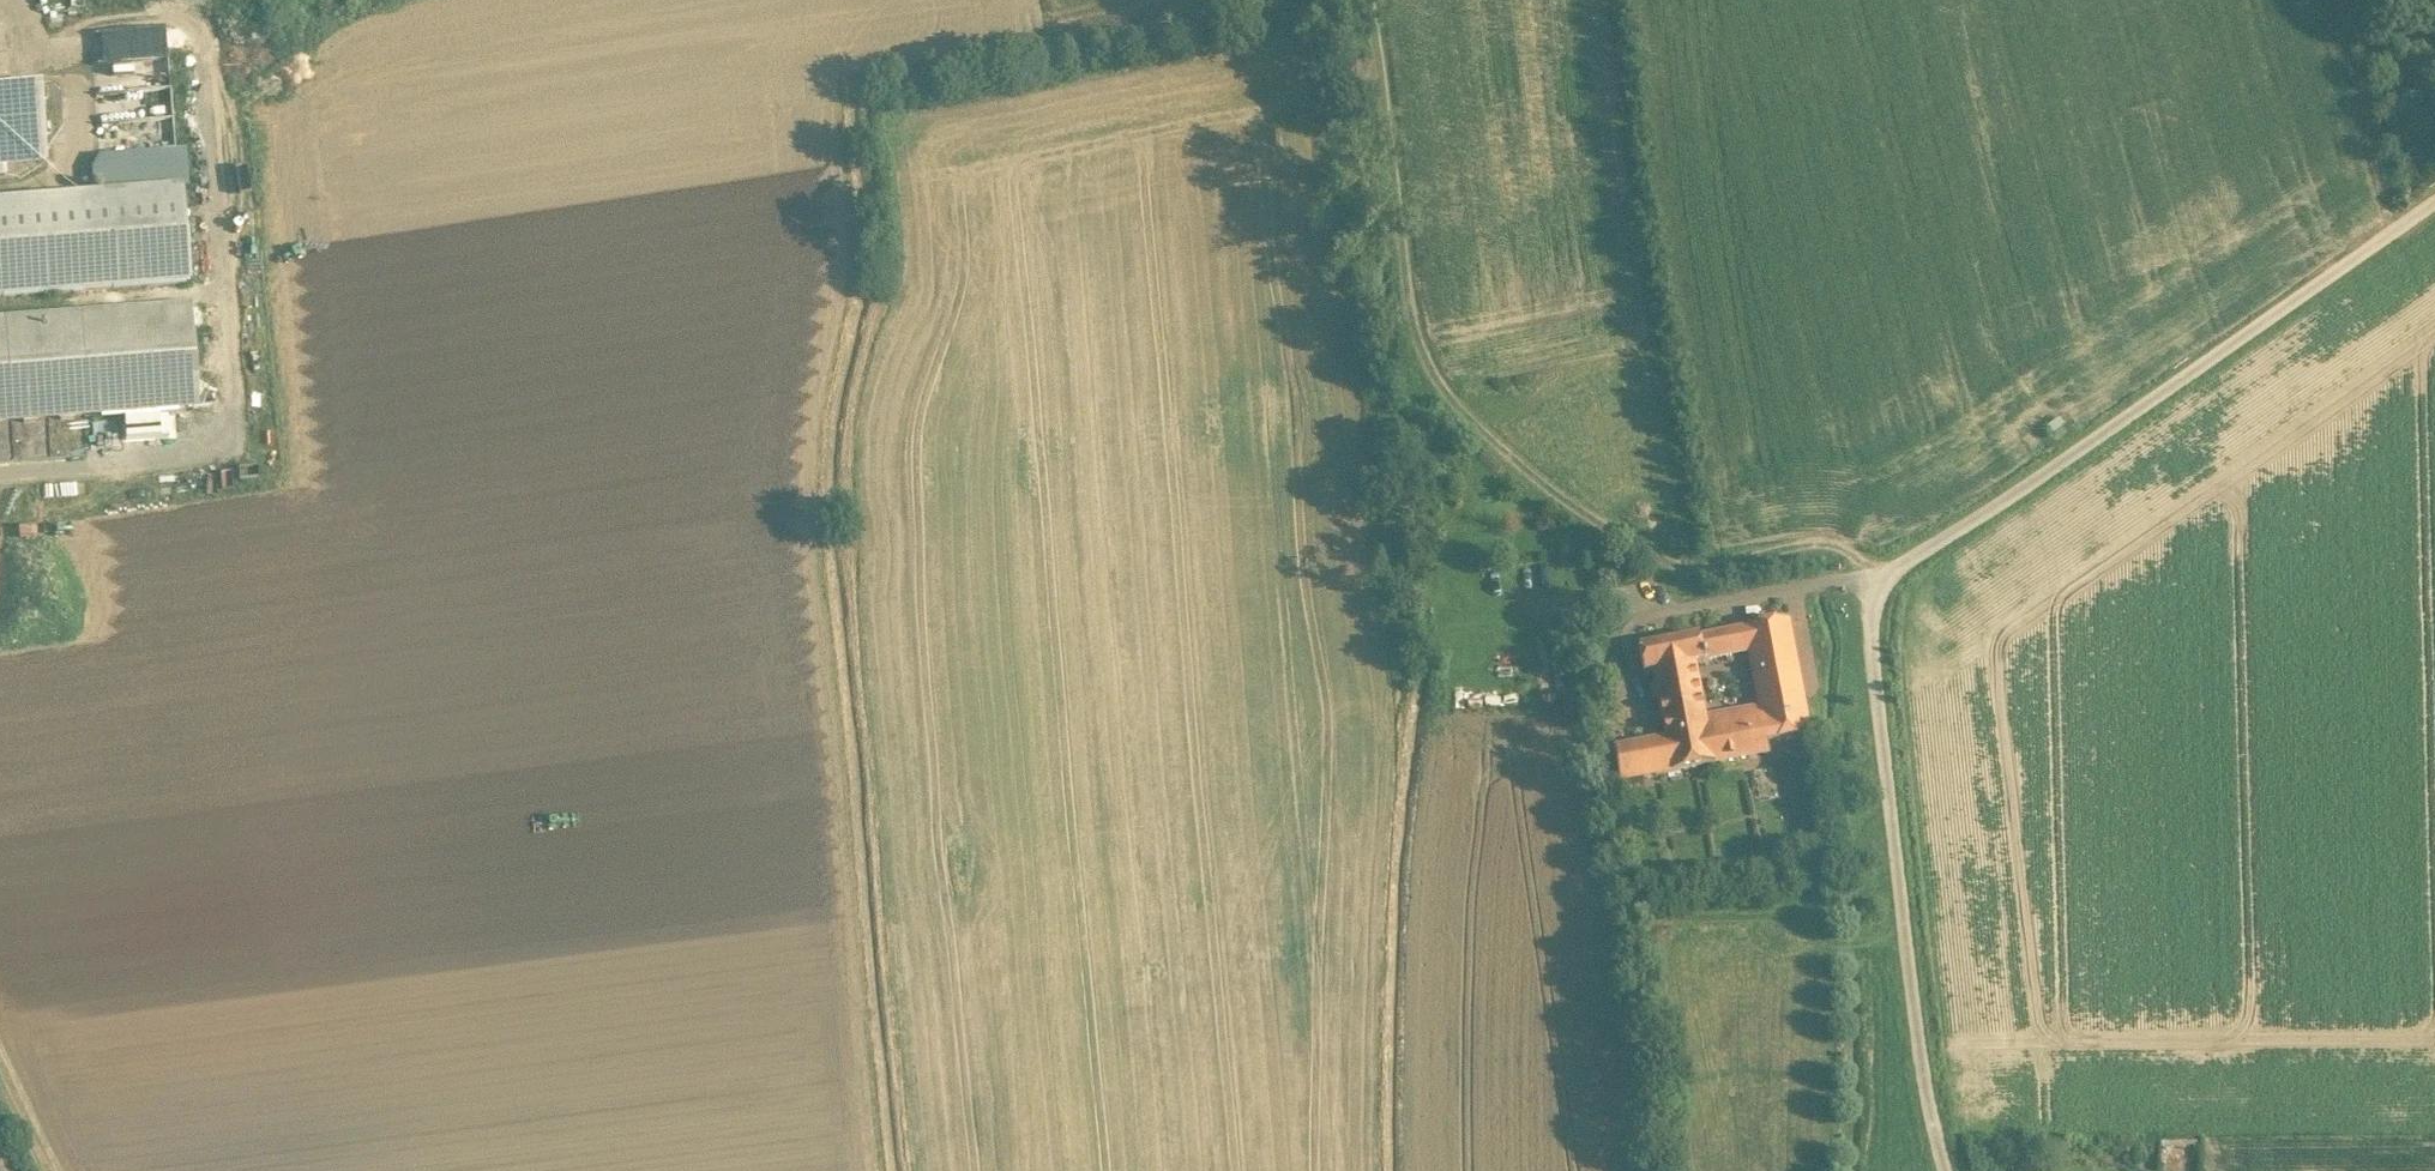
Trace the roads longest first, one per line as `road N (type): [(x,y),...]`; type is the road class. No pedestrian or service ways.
road 1 (track): [(2434,204),(1879,590),(1869,640),(1929,1111),(1948,1170)]
road 2 (track): [(1456,373),(1560,489),(1684,569),(1847,545),(1879,590)]
road 3 (track): [(1656,722),(1632,664),(1639,635),(1663,615),(1684,569)]
road 4 (track): [(0,1054),(56,1170)]

